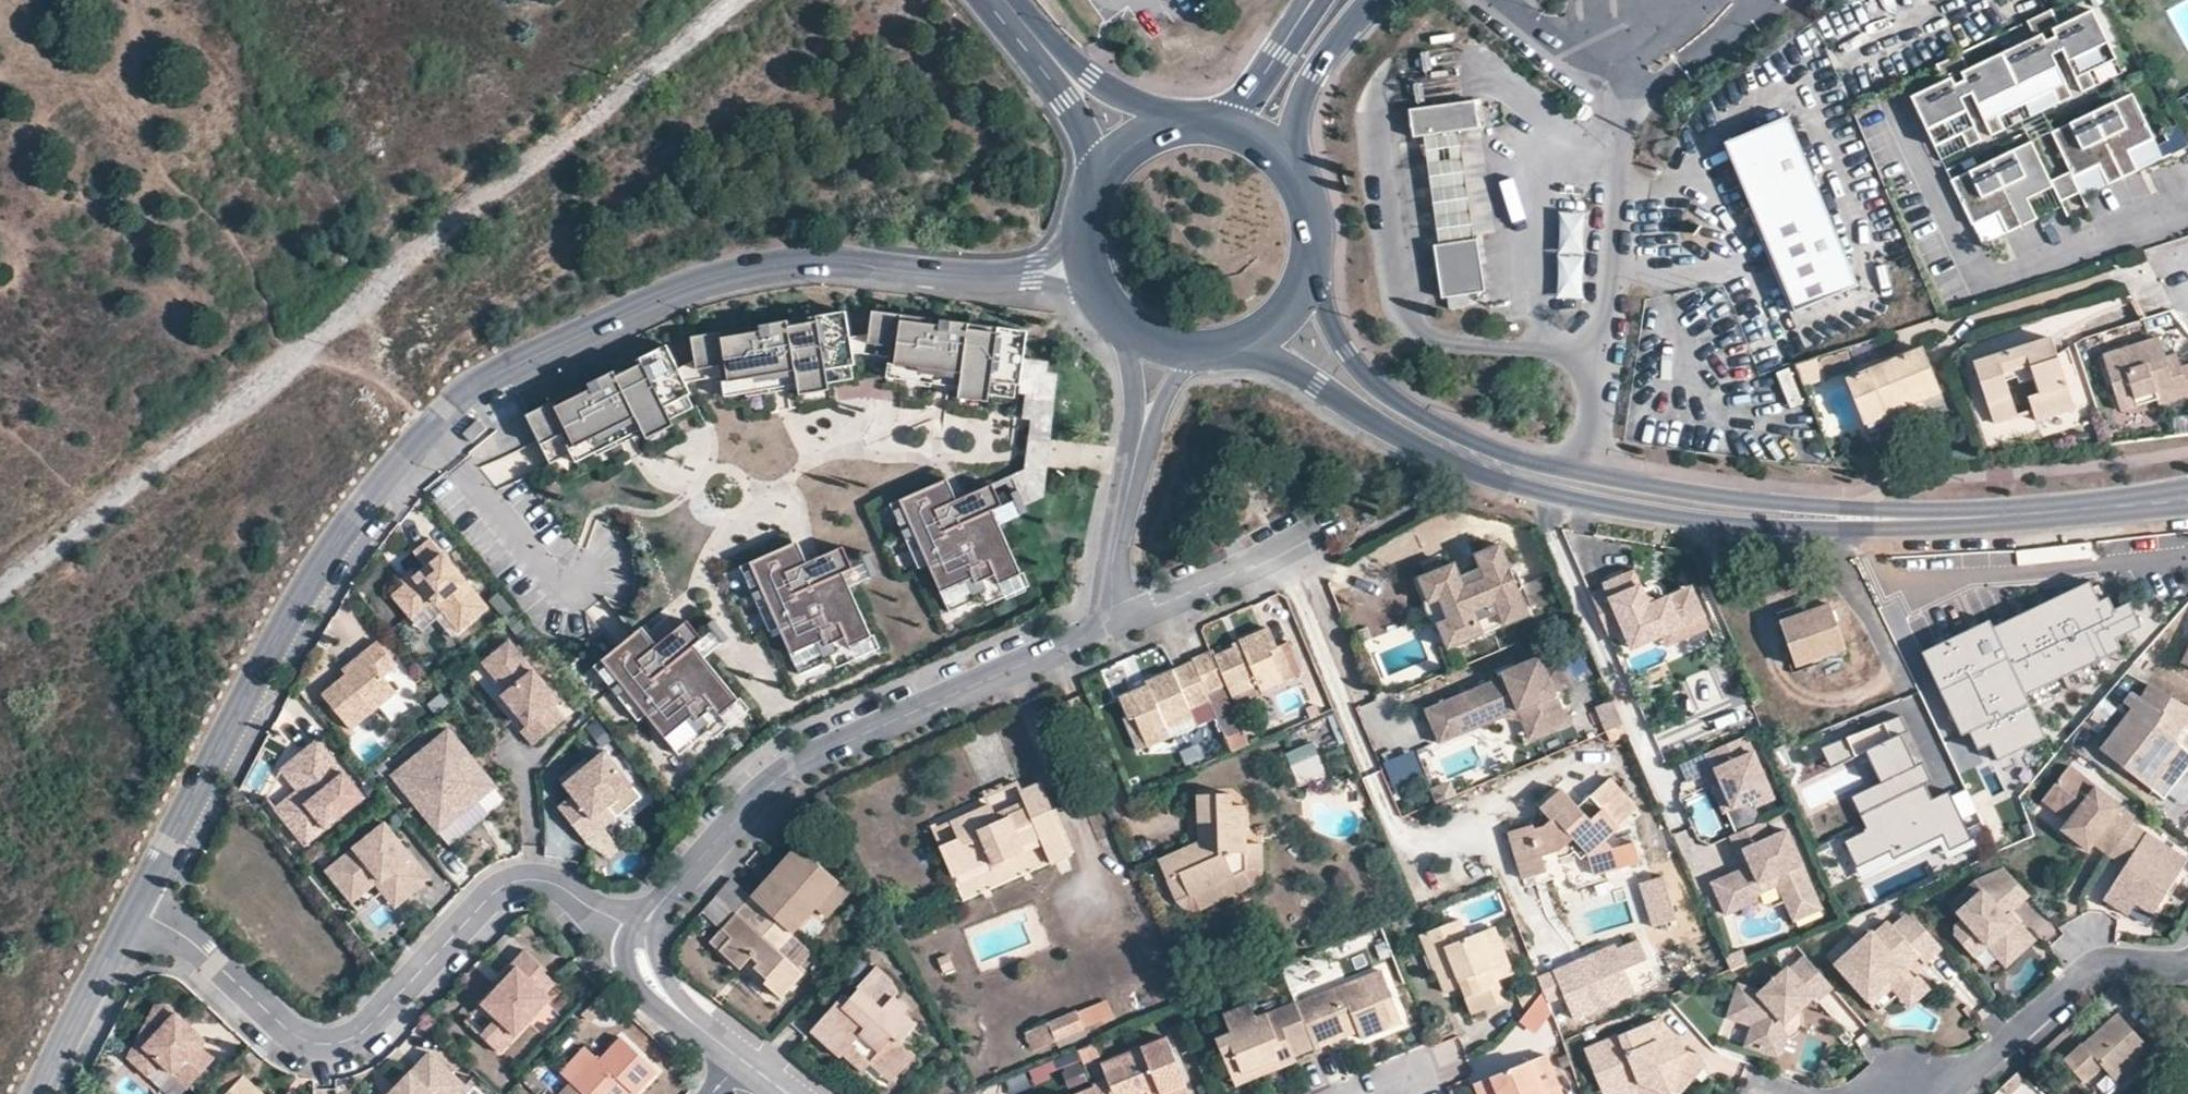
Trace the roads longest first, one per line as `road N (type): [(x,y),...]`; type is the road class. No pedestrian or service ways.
road 1 (tertiary): [(1029,271),(966,276),(840,259),(739,270),(464,395),(347,524),(134,909)]
road 2 (track): [(731,0),(0,579)]
road 3 (secondary): [(1245,344),(1382,426),(1490,475),(1704,518),(1832,523),(1865,514)]
road 4 (secondary): [(1865,514),(1583,472),(1442,423),(1364,368),(1333,323),(1313,264)]
road 5 (residential): [(644,933),(552,881),(521,878),(494,893),(359,1035),(318,1042),(284,1026),(186,937),(134,909)]
road 6 (residential): [(1118,623),(772,781),(652,914),(644,933)]
road 7 (residential): [(2187,215),(1994,273),(1897,102)]
road 8 (residential): [(2187,963),(2093,966),(1979,1065),(1900,1093)]
road 9 (secondary): [(1865,514),(2045,511),(2187,494)]
road 10 (residential): [(644,933),(653,979),(682,1012),(797,1093)]
road 11 (residential): [(1316,533),(1118,623)]
road 12 (tertiary): [(134,909),(38,1093)]
road 13 (residential): [(1143,433),(1115,545),(1118,623)]
road 14 (tertiary): [(1037,30),(1034,49),(1085,134),(1091,200)]
road 15 (secondary): [(1288,162),(1316,74),(1370,0)]
road 16 (tertiary): [(1175,125),(1037,30)]
road 17 (secondary): [(1321,0),(1244,101),(1216,123)]

